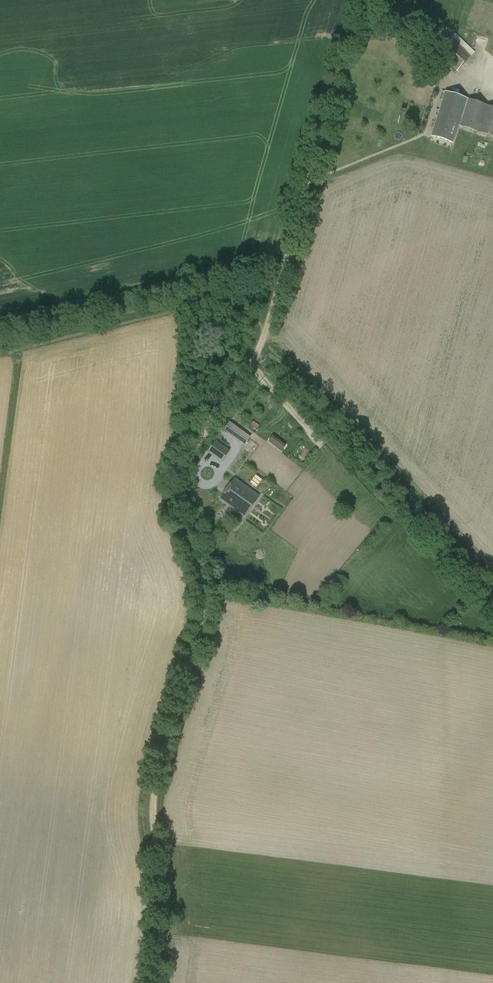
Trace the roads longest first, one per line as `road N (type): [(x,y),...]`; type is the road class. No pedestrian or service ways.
road 1 (track): [(154,982),(164,912),(154,790),(204,602),(176,488),(184,462),(256,357),(353,17)]
road 2 (track): [(0,343),(211,293),(240,304),(266,329)]

